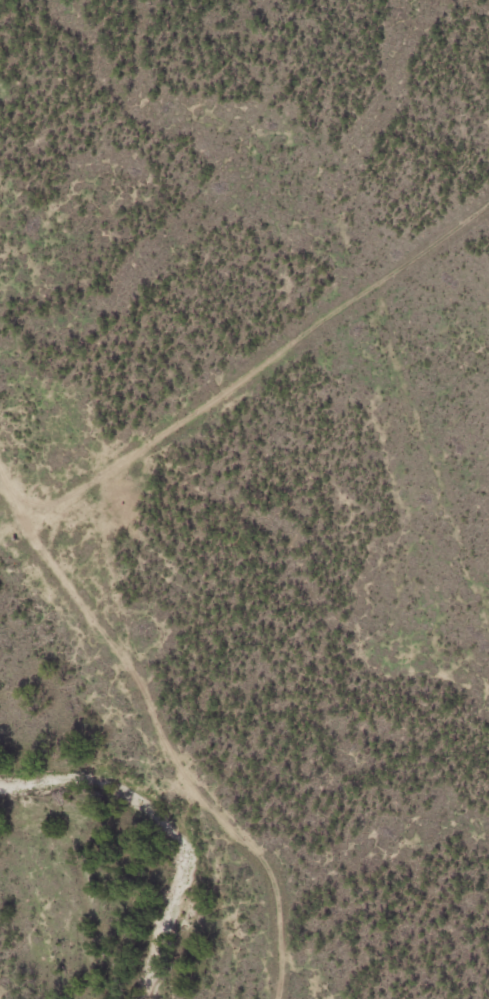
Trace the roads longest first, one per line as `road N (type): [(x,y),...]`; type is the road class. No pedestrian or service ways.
road 1 (track): [(278,998),(284,902),(53,567),(0,466)]
road 2 (track): [(488,208),(81,489),(52,504),(12,490)]

